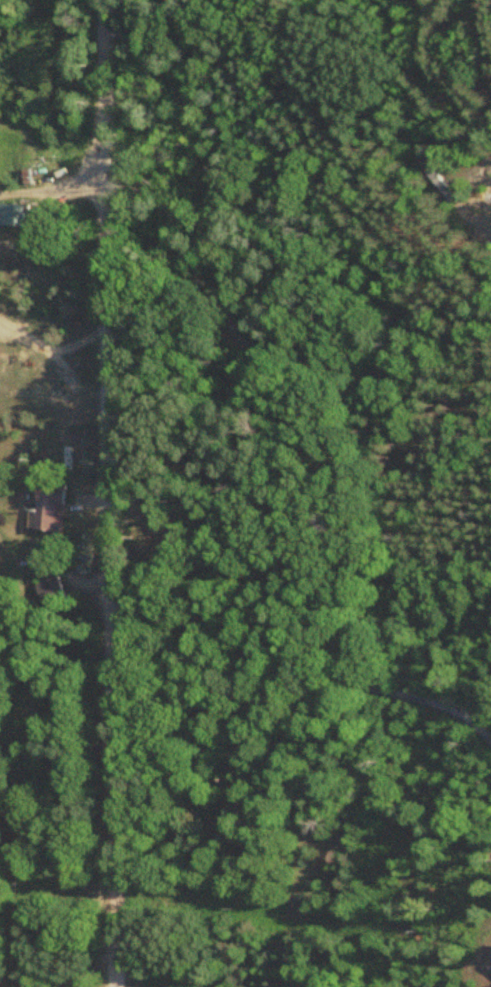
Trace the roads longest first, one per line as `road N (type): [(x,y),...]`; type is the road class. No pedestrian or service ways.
road 1 (residential): [(110,986),(102,0)]

